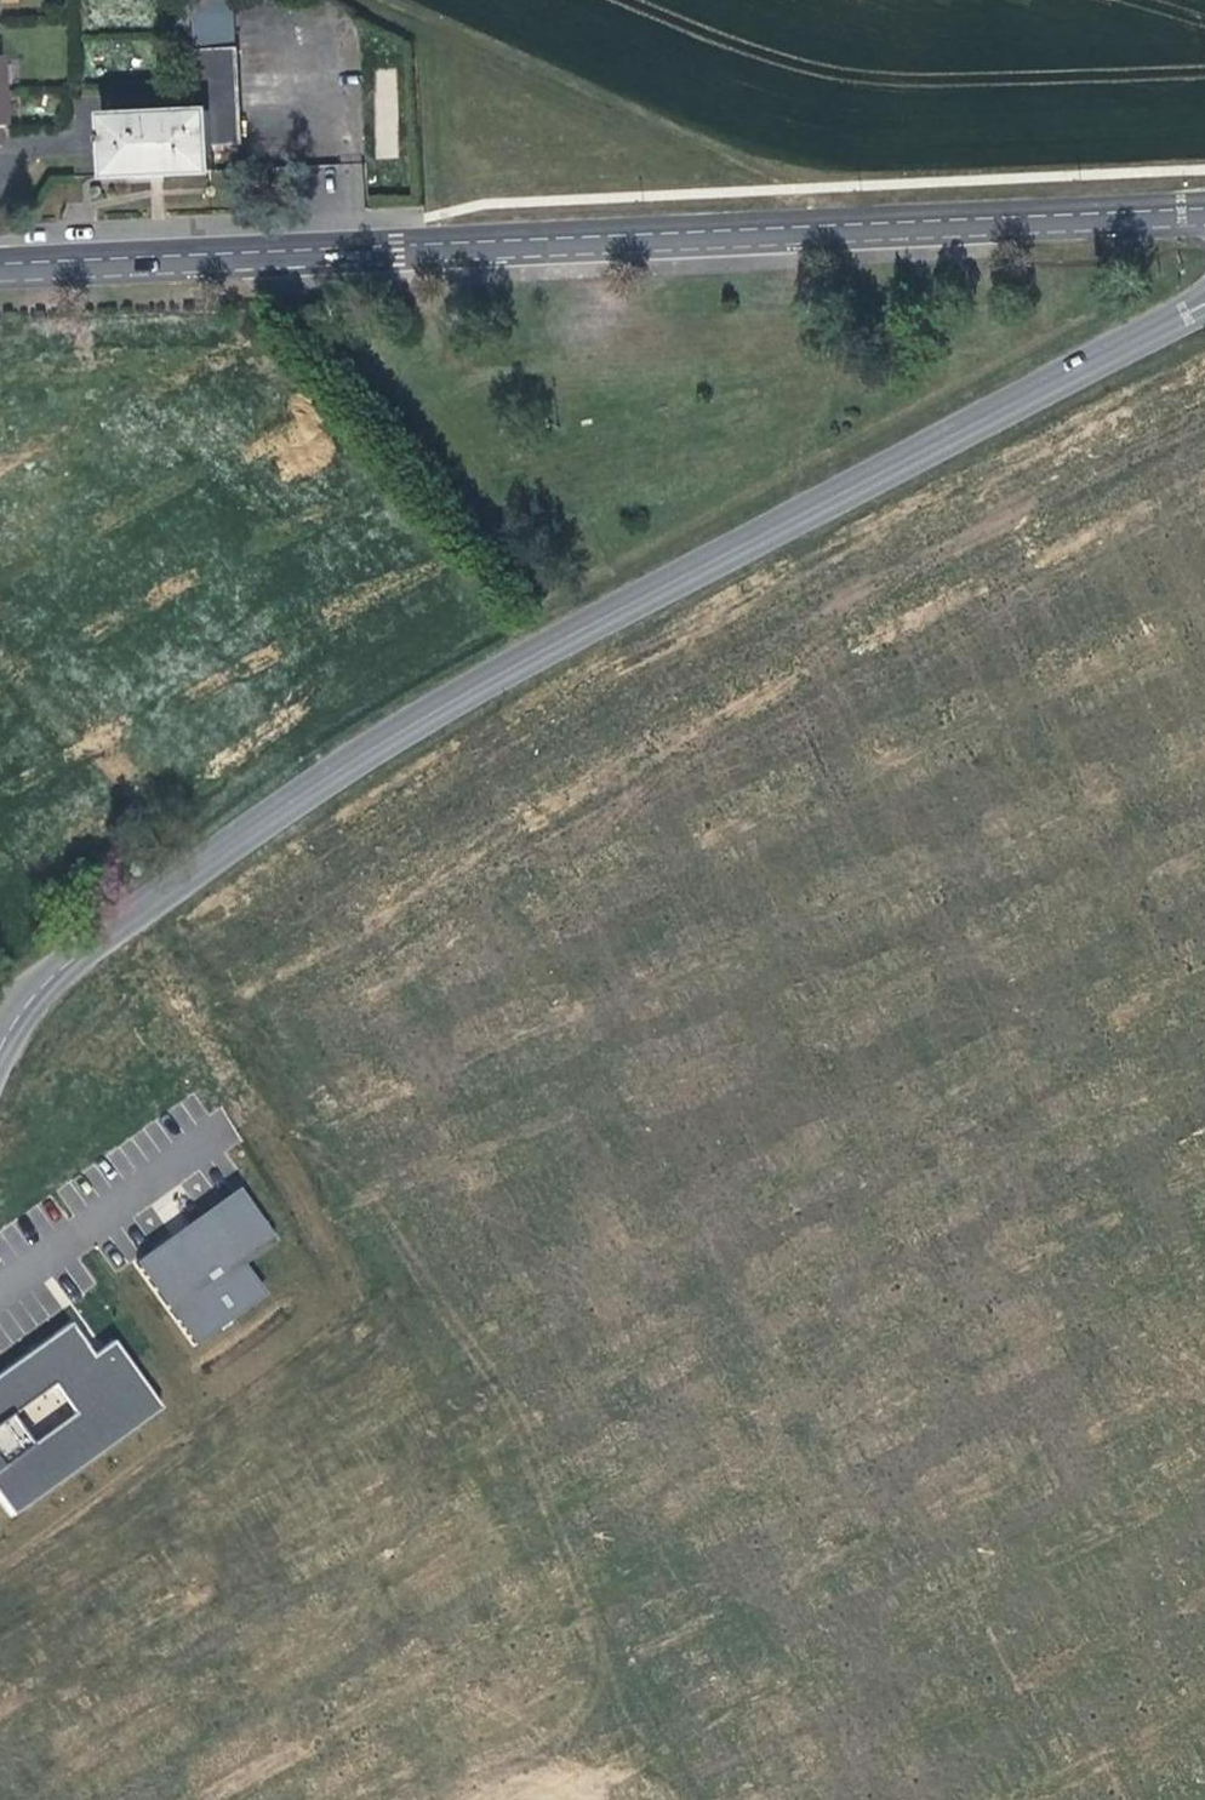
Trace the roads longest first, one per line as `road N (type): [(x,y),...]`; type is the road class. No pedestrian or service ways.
road 1 (tertiary): [(1204,211),(0,261)]
road 2 (unclassified): [(434,1312),(524,1470),(554,1555),(603,1647),(627,1671),(658,1685),(721,1679),(882,1575),(1034,1503),(1072,1445),(1075,1402)]
road 3 (residential): [(186,879),(465,696),(838,500)]
road 4 (unclassified): [(434,1312),(687,1162),(764,1091),(957,981),(985,975)]
road 5 (unknown): [(499,1427),(96,1669),(86,1716),(129,1799)]
road 6 (track): [(823,224),(739,171),(373,0)]
road 7 (unclassified): [(186,879),(434,1312)]
road 8 (unclassified): [(1075,1402),(1062,1378),(1026,1230),(985,975)]
road 9 (residential): [(838,500),(1204,308)]
road 10 (unknown): [(294,1799),(588,1620)]
road 11 (unclassified): [(838,500),(943,708),(958,772)]
road 12 (residential): [(0,1055),(35,996),(69,962),(186,879)]
road 13 (unclassified): [(1204,743),(958,772)]
road 14 (unclassified): [(958,772),(985,975)]
road 15 (unclassified): [(1075,1402),(1097,1390),(1204,1374)]

